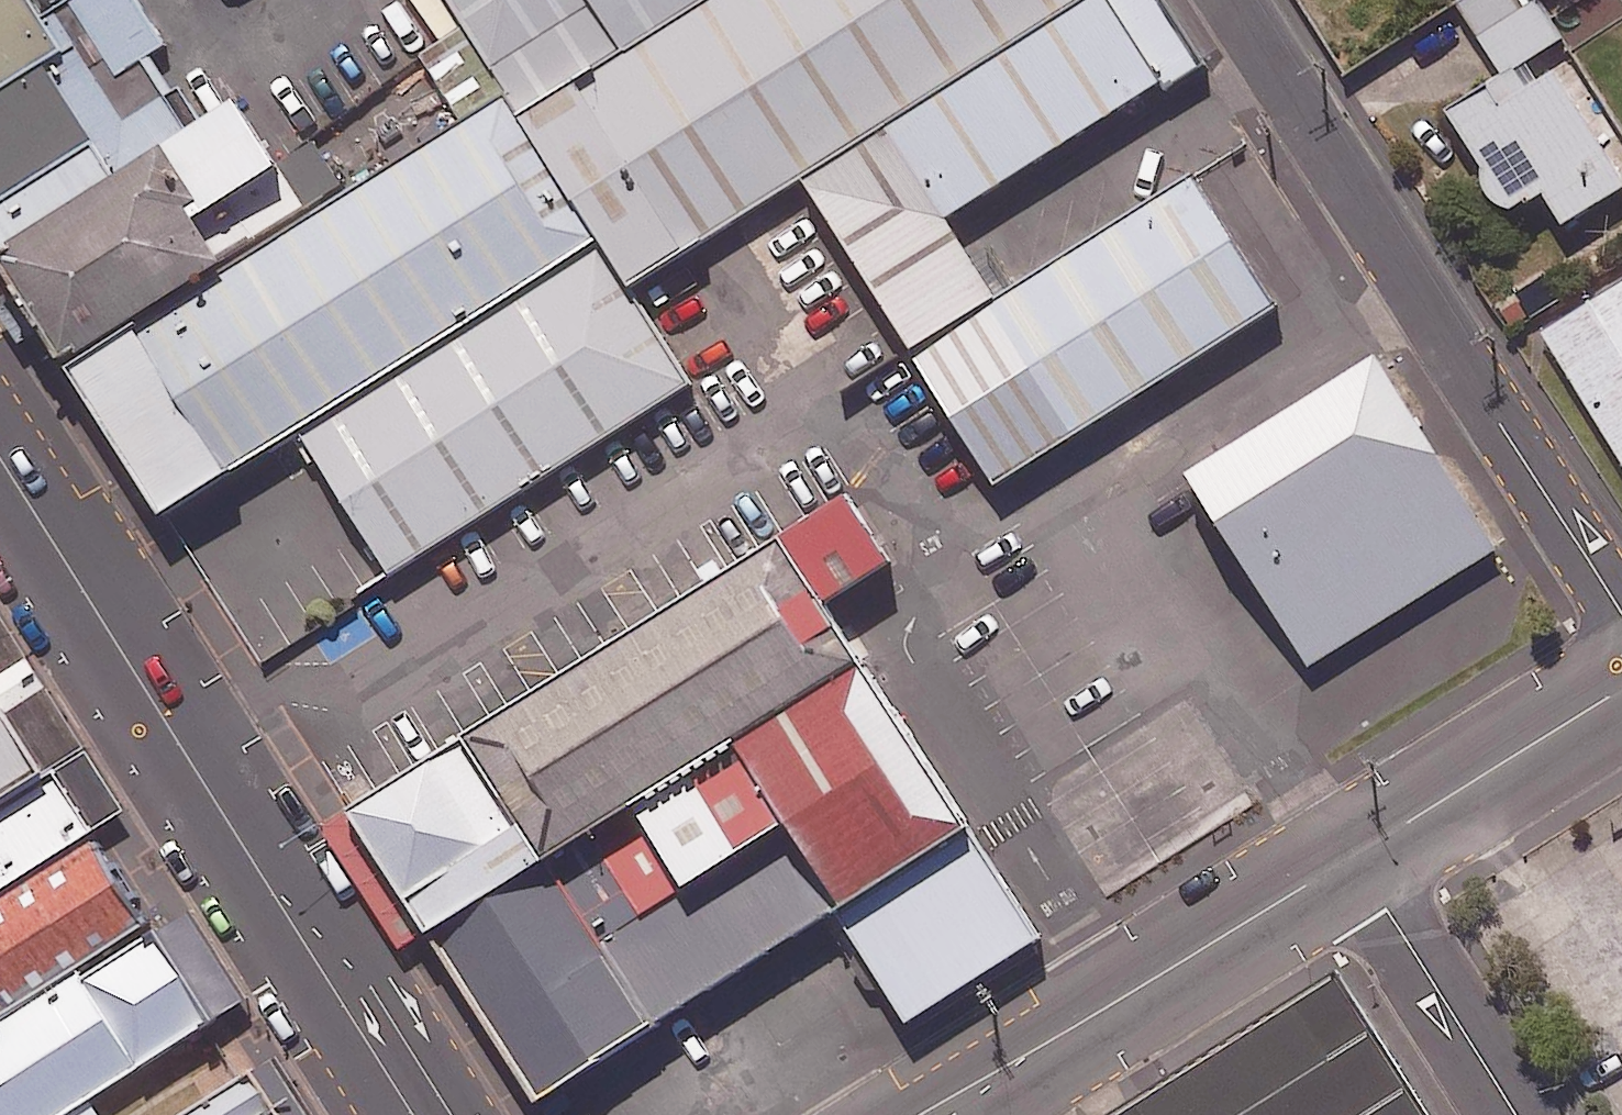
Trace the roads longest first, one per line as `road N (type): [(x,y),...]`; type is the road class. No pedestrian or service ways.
road 1 (secondary): [(0,462),(415,1114)]
road 2 (unclassified): [(1231,0),(1621,612)]
road 3 (tertiary): [(921,1114),(1353,856)]
road 4 (tertiary): [(1353,856),(1621,689)]
road 5 (unclassified): [(1517,1114),(1353,856)]

